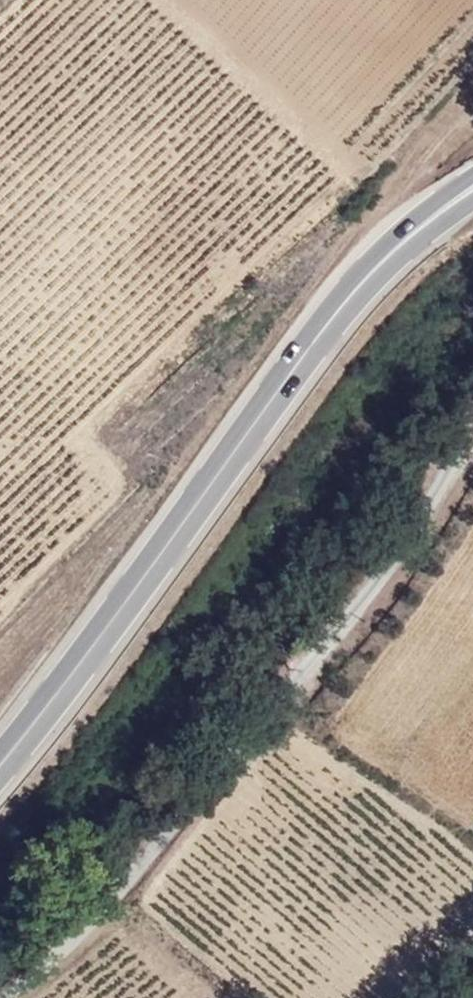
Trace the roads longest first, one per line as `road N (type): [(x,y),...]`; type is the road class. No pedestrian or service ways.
road 1 (unclassified): [(0,990),(89,919),(314,665),(472,435)]
road 2 (secondary): [(0,762),(306,350)]
road 3 (secondary): [(472,183),(379,252),(306,350)]
road 4 (secondary): [(306,350),(396,262),(472,205)]

